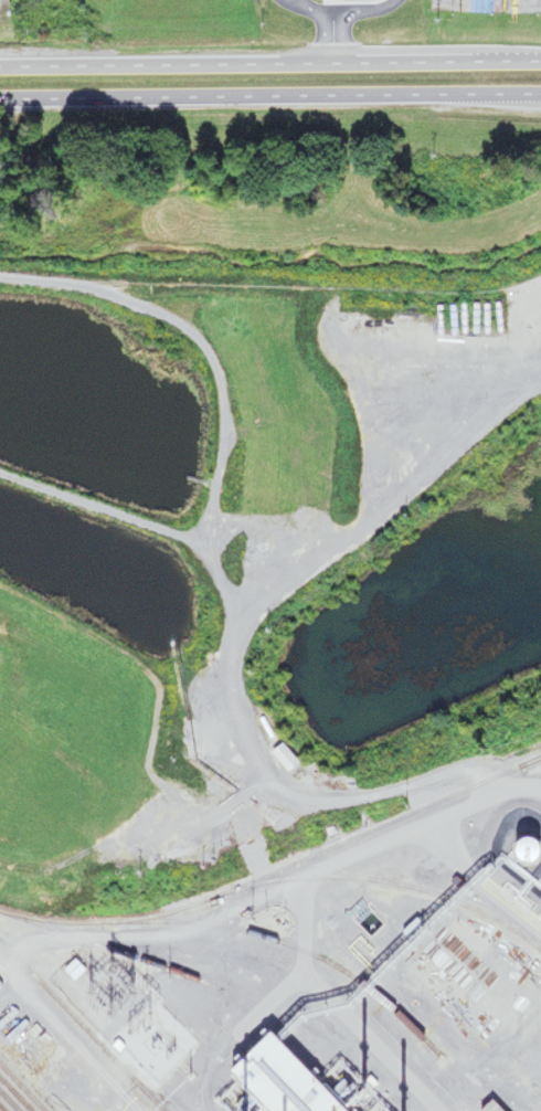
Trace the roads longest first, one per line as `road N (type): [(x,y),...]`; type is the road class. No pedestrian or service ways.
road 1 (trunk): [(540,60),(0,66)]
road 2 (trunk): [(0,98),(540,93)]

